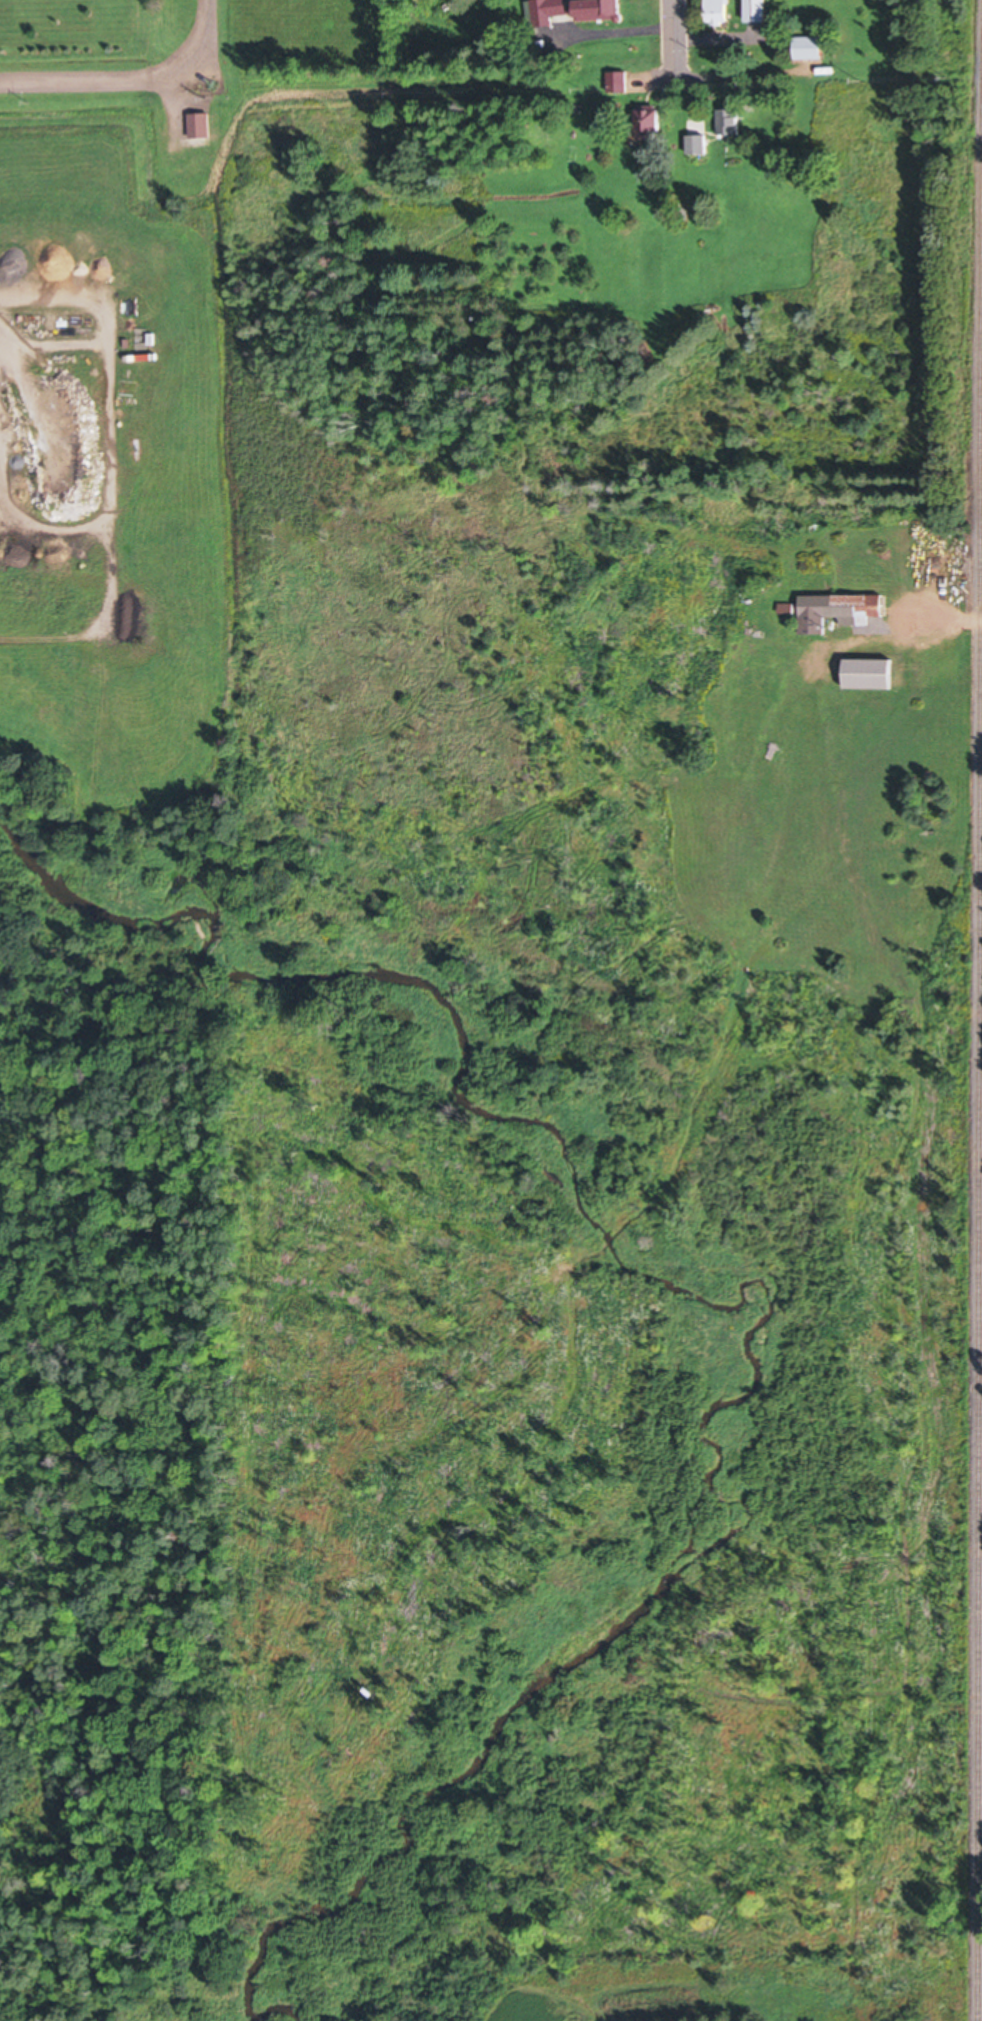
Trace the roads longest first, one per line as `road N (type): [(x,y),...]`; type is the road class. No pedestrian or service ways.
road 1 (residential): [(0,82),(142,79),(183,61)]

